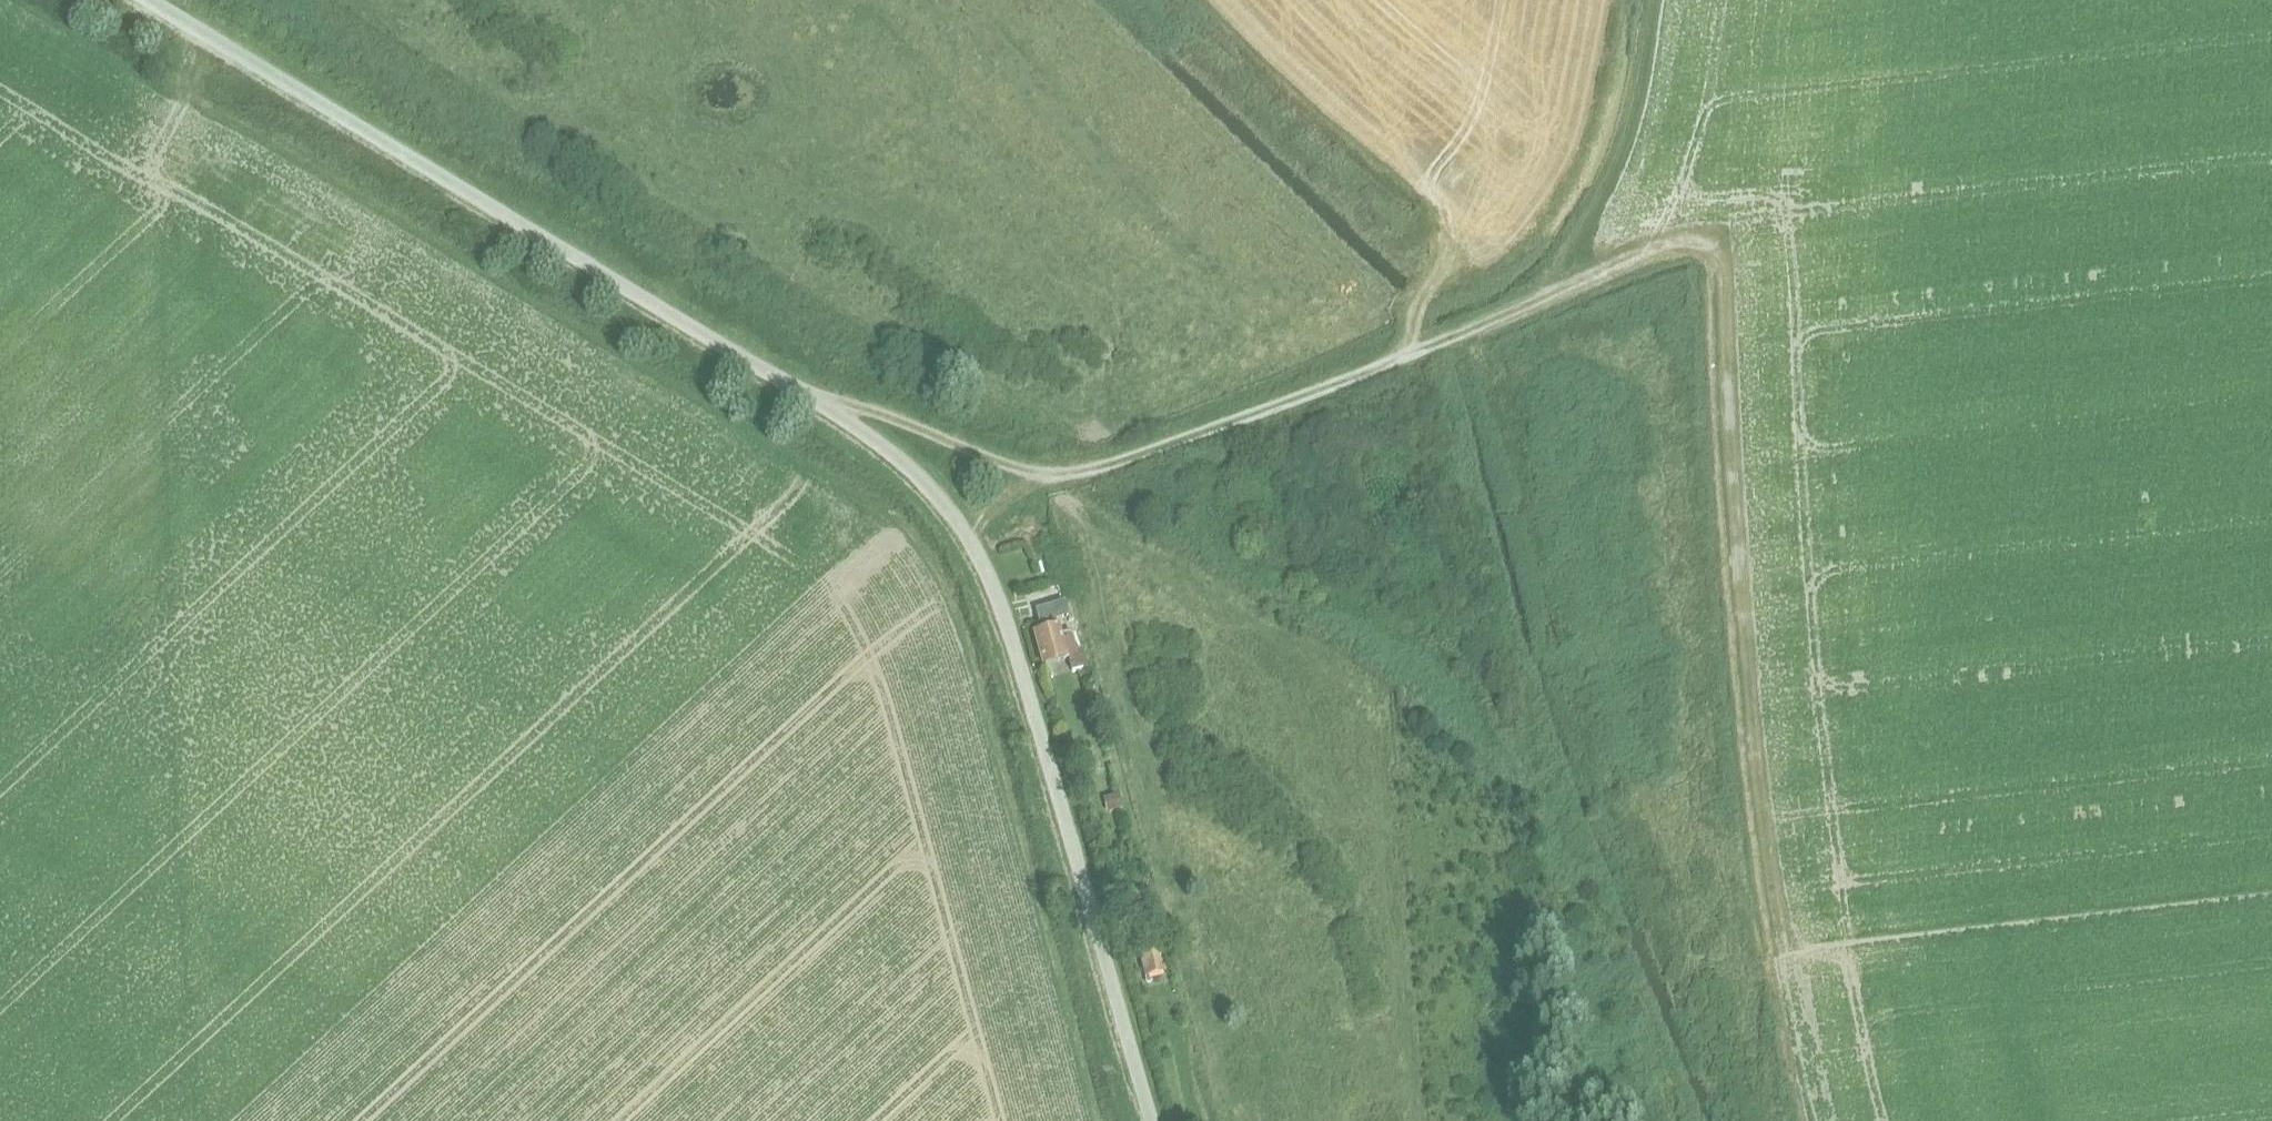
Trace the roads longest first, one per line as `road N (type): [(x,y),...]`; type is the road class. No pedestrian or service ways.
road 1 (unclassified): [(1153,1120),(1008,616),(985,562),(929,484),(835,413),(143,0)]

